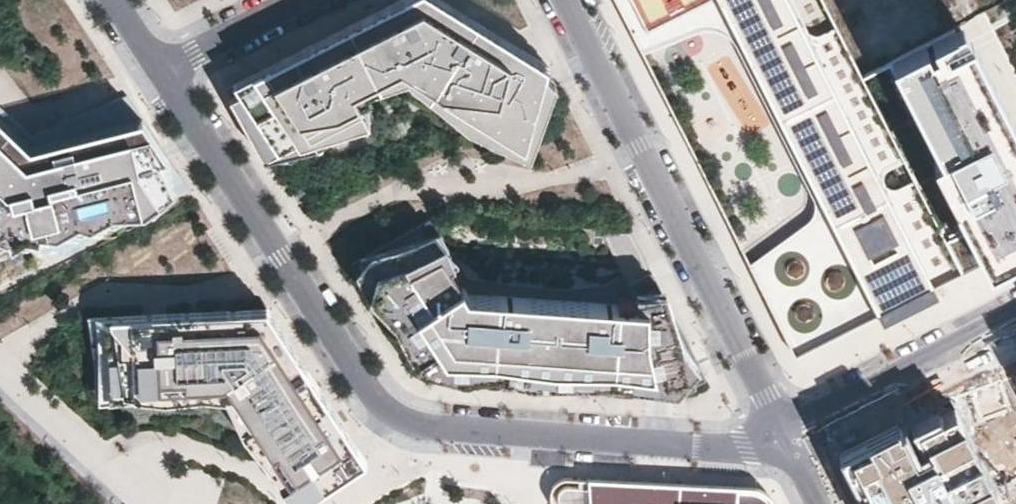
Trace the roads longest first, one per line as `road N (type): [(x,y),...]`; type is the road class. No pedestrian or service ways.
road 1 (residential): [(782,432),(746,446),(402,420),(375,398),(163,70)]
road 2 (residential): [(782,432),(562,0)]
road 3 (residential): [(782,432),(1015,314)]
road 4 (residential): [(163,70),(303,0)]

